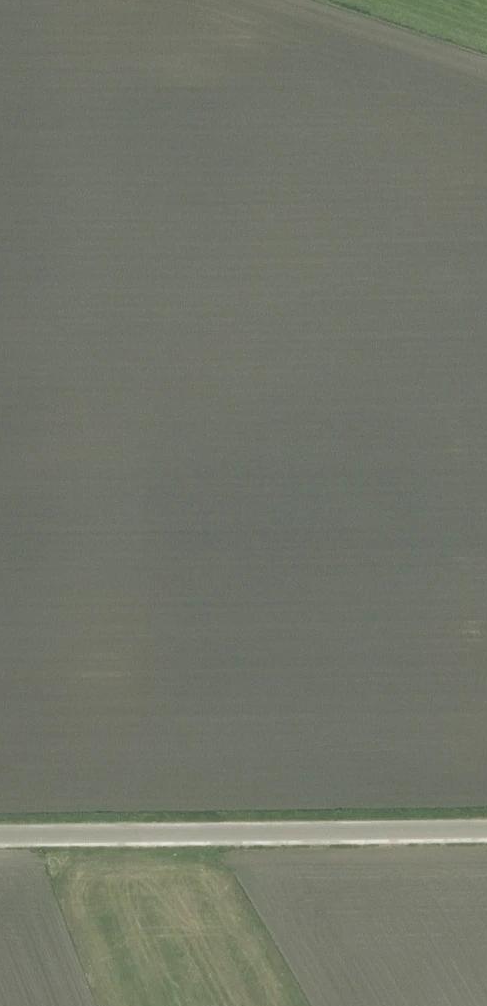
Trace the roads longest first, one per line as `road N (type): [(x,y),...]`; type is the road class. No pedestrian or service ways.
road 1 (unclassified): [(0,832),(486,829)]

